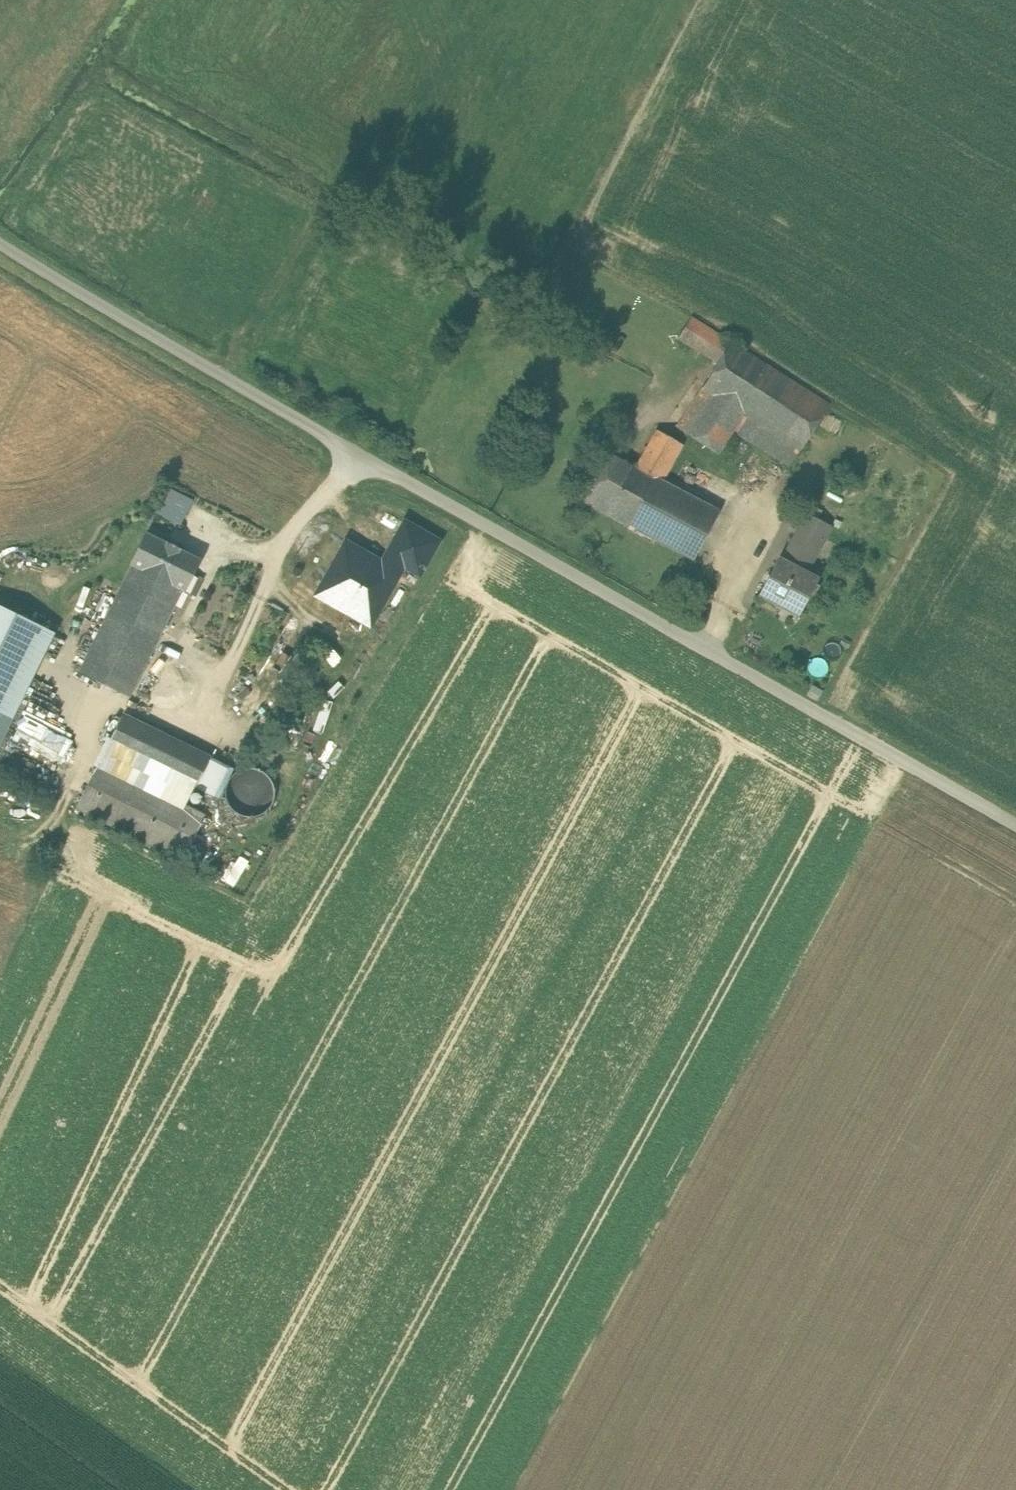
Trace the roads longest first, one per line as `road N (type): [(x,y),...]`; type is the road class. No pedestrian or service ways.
road 1 (unclassified): [(1015,823),(0,241)]

